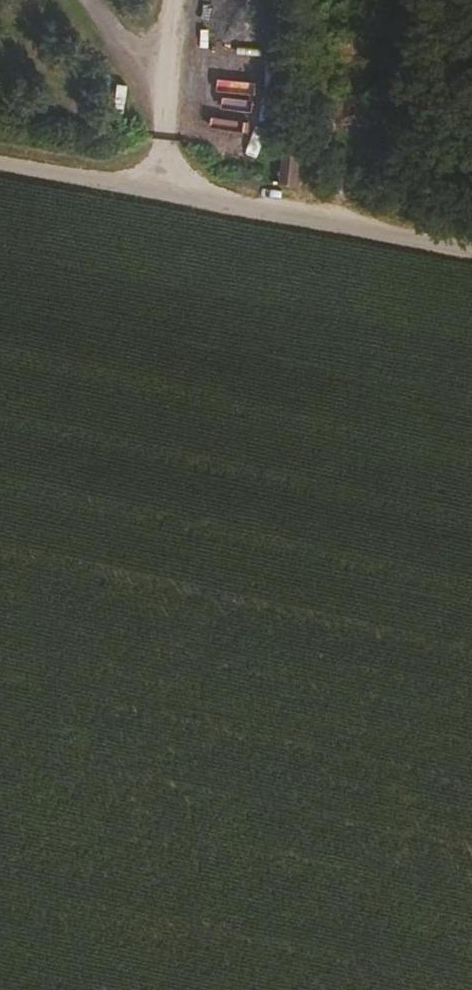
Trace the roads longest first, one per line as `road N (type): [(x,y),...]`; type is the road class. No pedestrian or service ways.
road 1 (unclassified): [(0,162),(471,244)]

